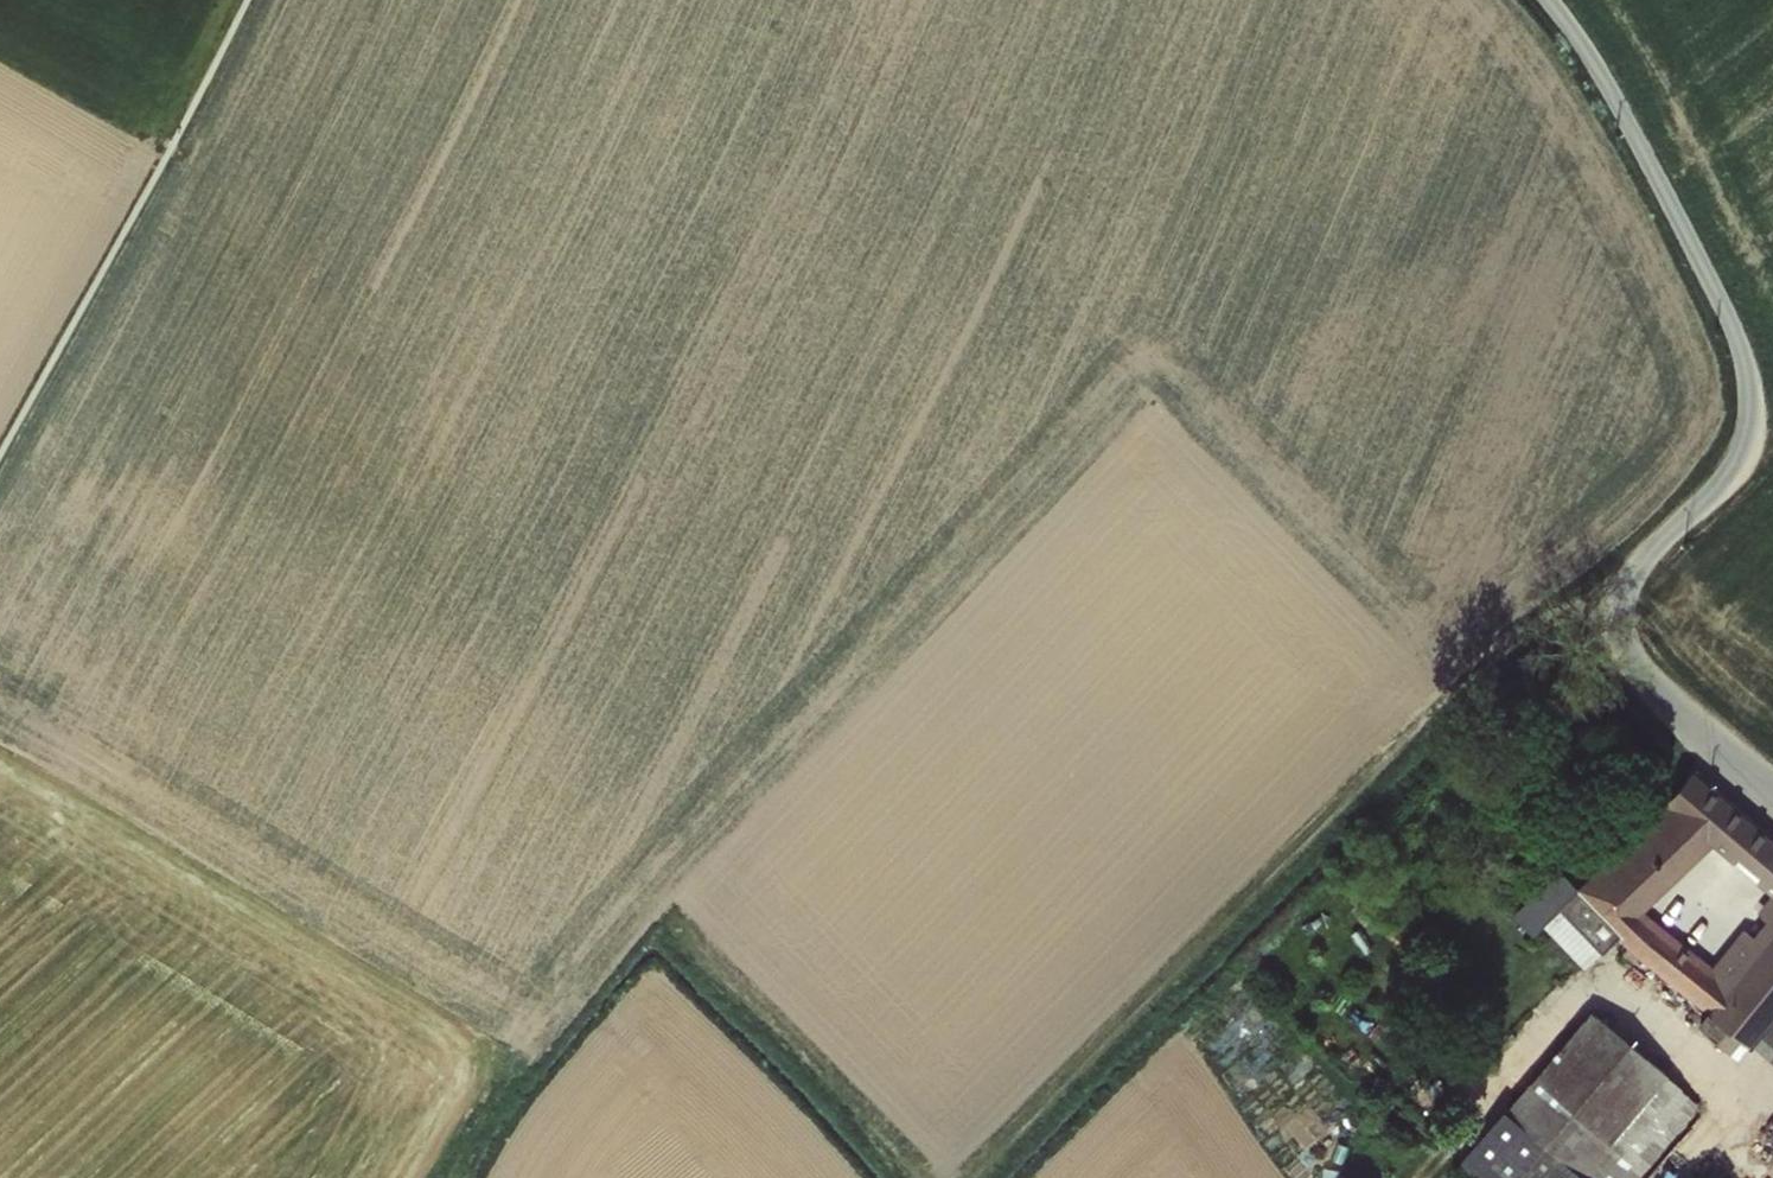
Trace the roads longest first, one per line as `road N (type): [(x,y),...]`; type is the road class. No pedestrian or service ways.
road 1 (unclassified): [(1553,0),(1618,88),(1753,343),(1763,414),(1758,456),(1643,564),(1628,615),(1638,660),(1704,736),(1772,790)]

